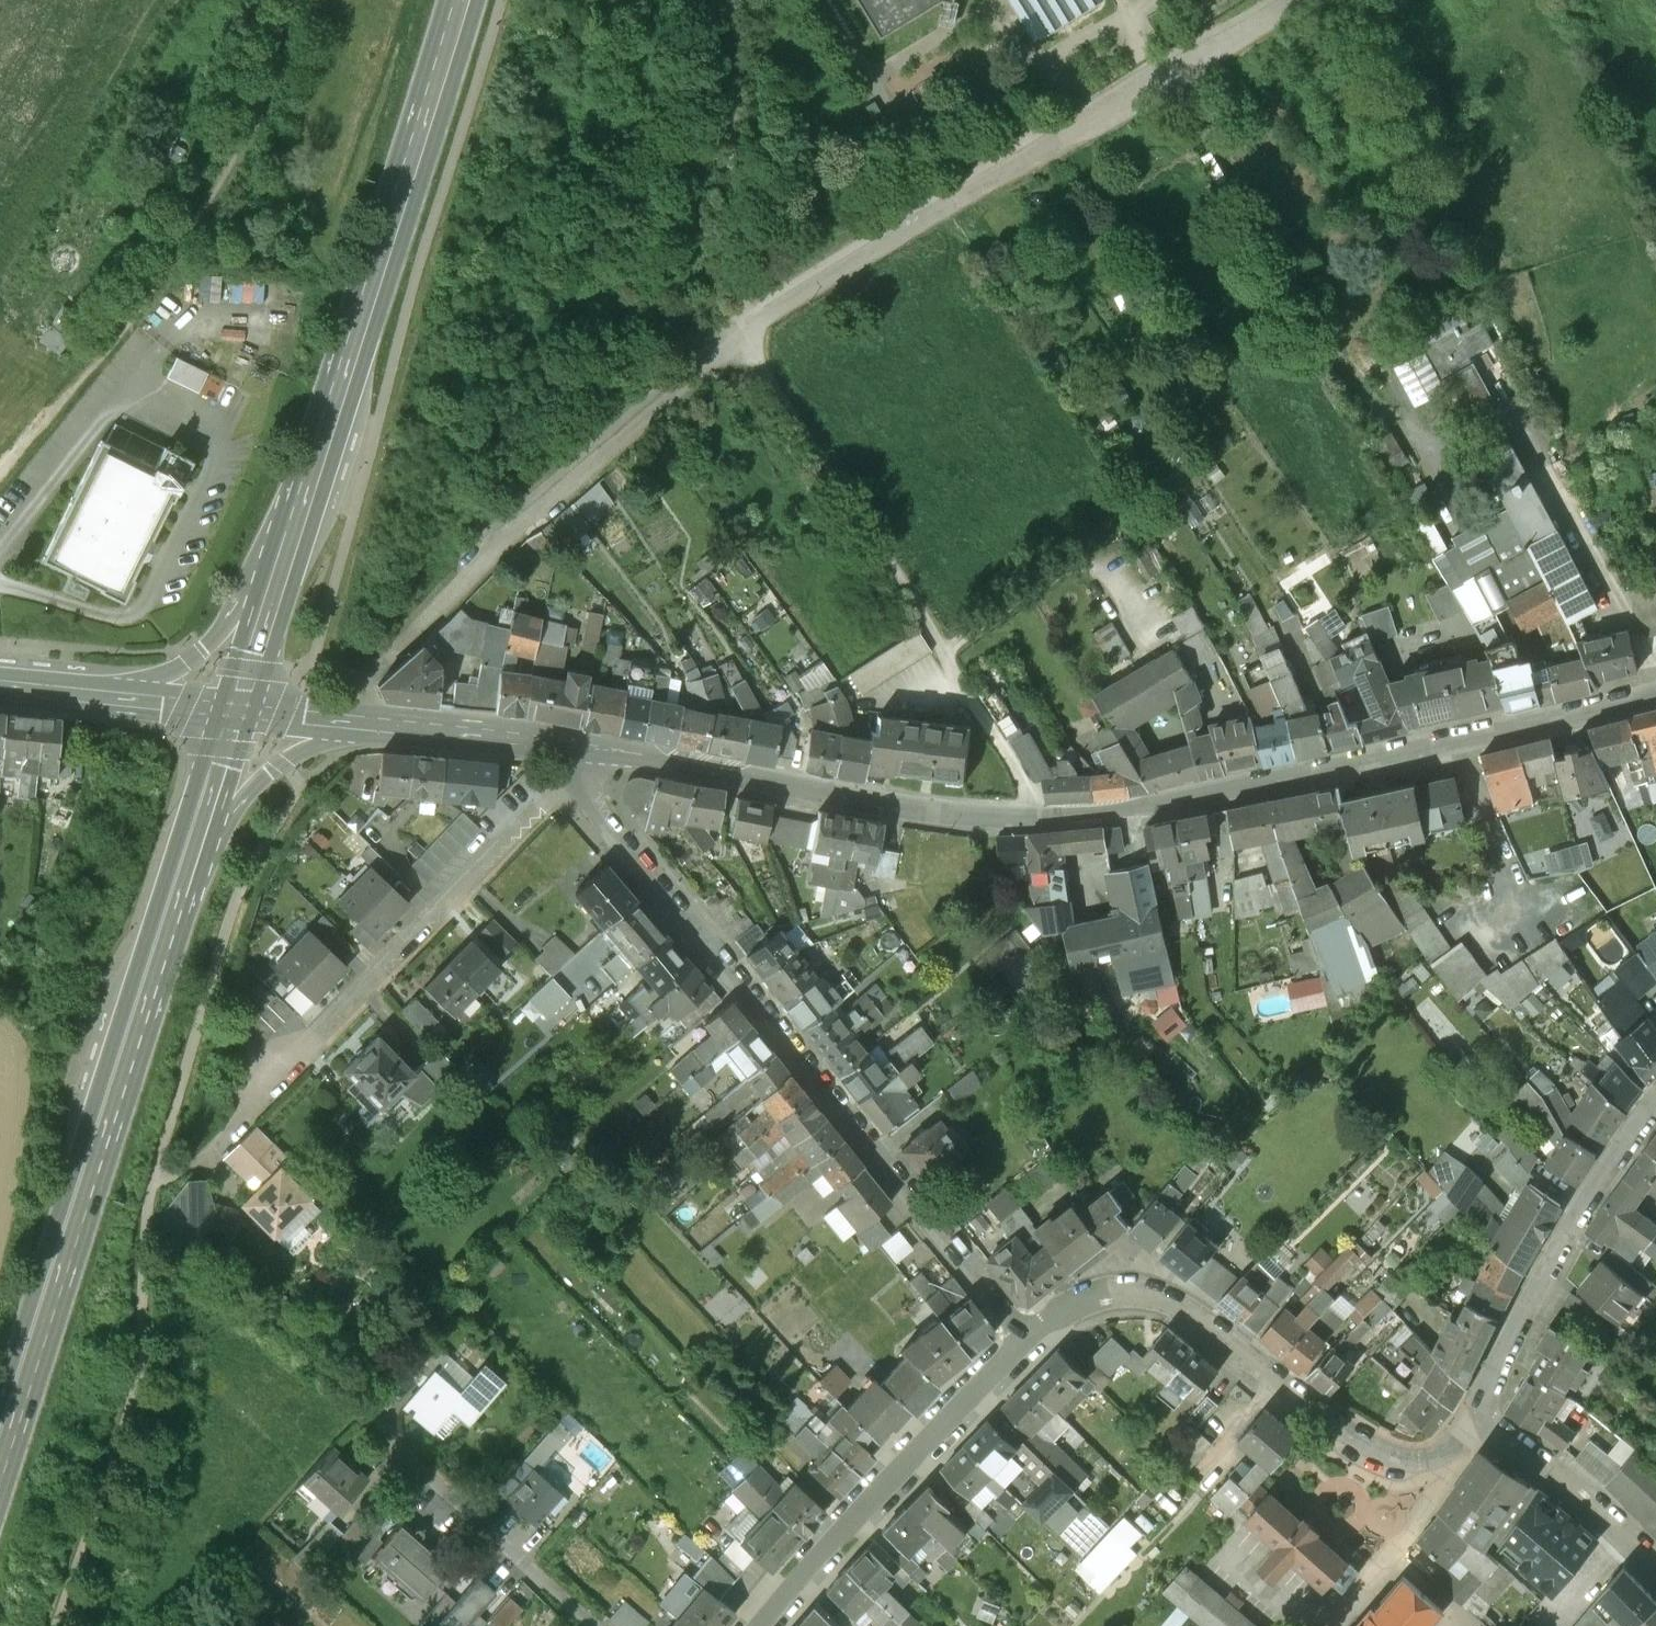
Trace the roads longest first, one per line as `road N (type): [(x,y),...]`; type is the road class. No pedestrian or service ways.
road 1 (tertiary): [(584,752),(726,780),(1050,818),(1655,696)]
road 2 (unclassified): [(1292,0),(994,174),(744,332),(642,407),(439,589)]
road 3 (residential): [(582,770),(596,809),(1028,1340)]
road 4 (primary): [(0,1466),(192,865)]
road 5 (track): [(744,332),(814,429),(1050,818)]
road 6 (residential): [(1028,1340),(1105,1293),(1155,1289),(1341,1427),(1387,1451),(1427,1461),(1459,1455),(1478,1417)]
road 7 (primary): [(319,484),(467,0)]
road 8 (residential): [(757,1625),(1028,1340)]
road 9 (residential): [(582,770),(328,1039)]
road 10 (residential): [(1478,1417),(1581,1216),(1655,1112)]
road 11 (residential): [(319,484),(259,556),(218,634),(195,656),(122,695)]
road 12 (residential): [(605,1625),(391,1442)]
road 13 (primary): [(241,713),(319,484)]
road 14 (tertiary): [(192,865),(261,782),(312,750),(377,726)]
road 15 (residential): [(1478,1417),(1544,1460),(1655,1562)]
road 16 (tertiary): [(377,726),(584,752)]
road 17 (primary): [(192,865),(241,713)]
road 18 (tertiary): [(241,713),(377,726)]
road 19 (residential): [(0,681),(122,695)]
road 20 (residential): [(122,695),(241,713)]

